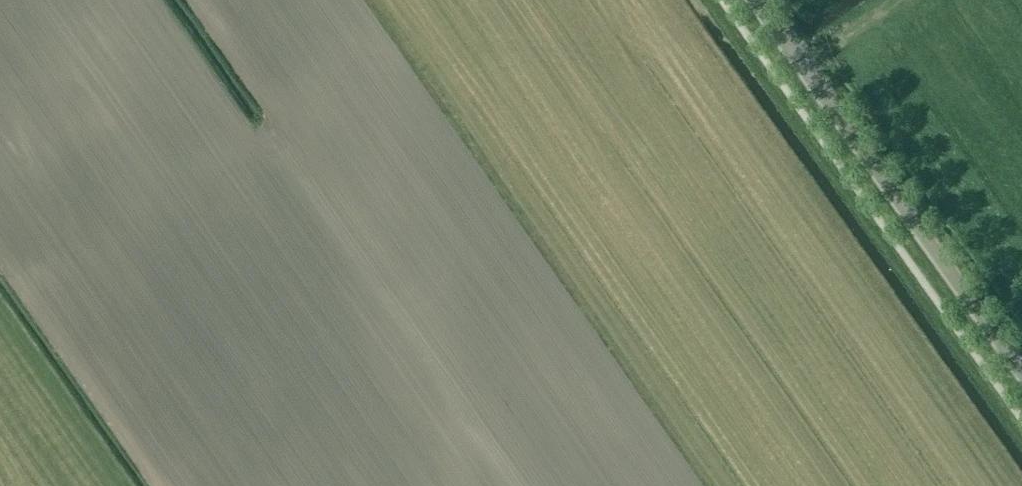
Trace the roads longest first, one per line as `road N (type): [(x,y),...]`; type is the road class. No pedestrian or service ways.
road 1 (tertiary): [(1021,372),(753,0)]

